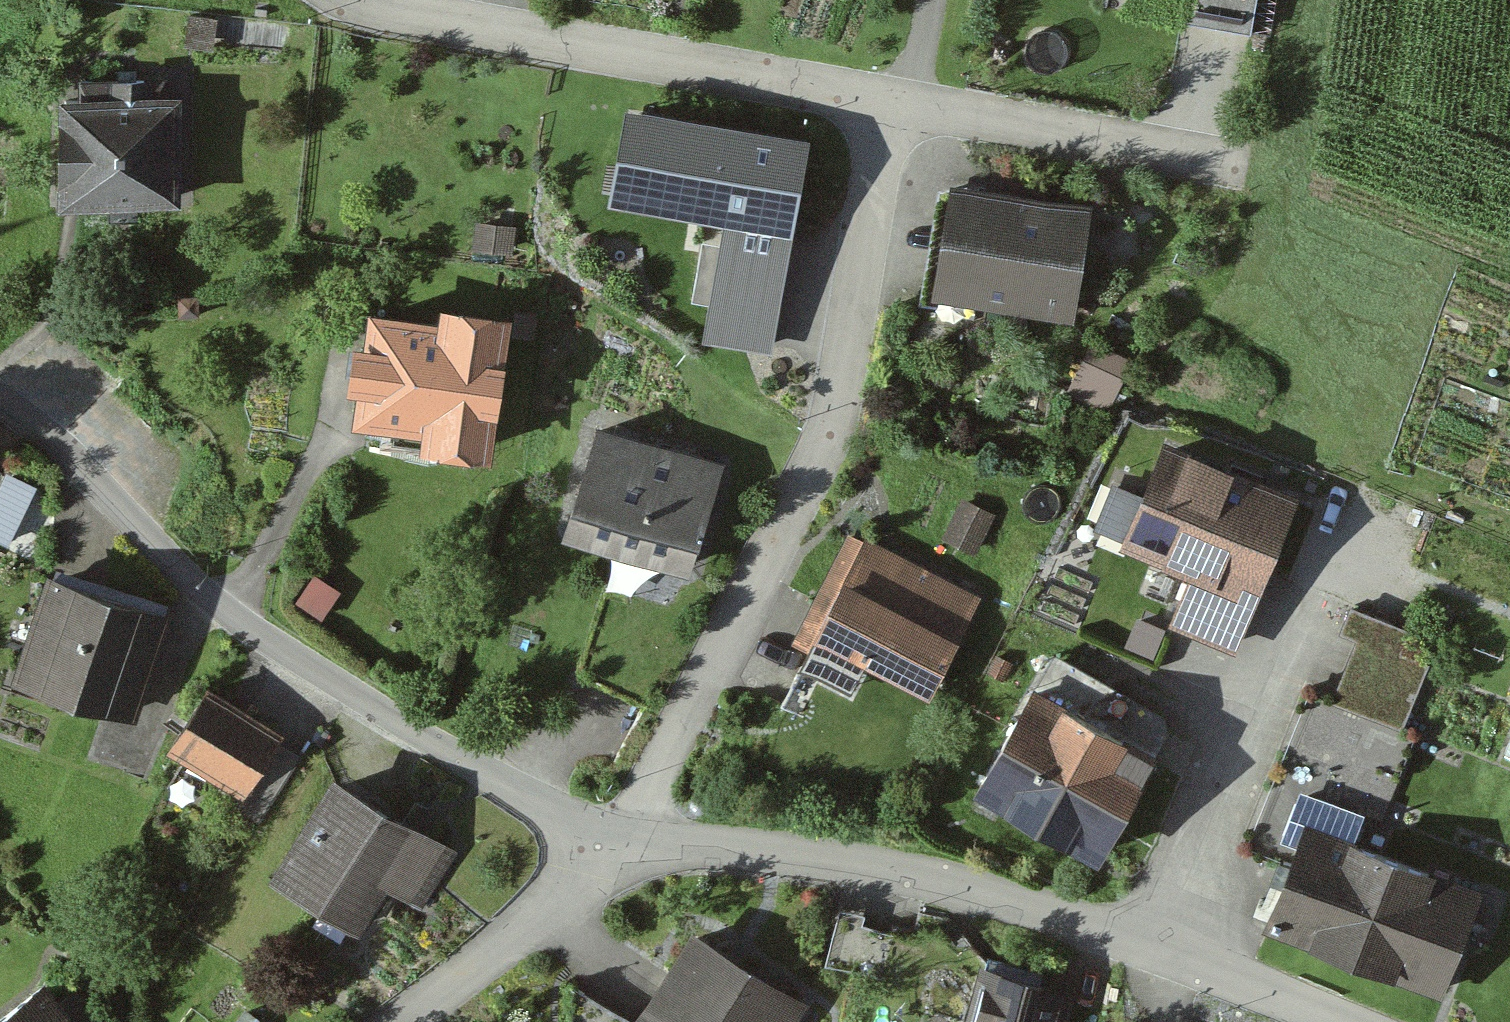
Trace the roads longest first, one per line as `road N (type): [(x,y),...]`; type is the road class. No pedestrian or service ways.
road 1 (residential): [(618,838),(820,459),(838,407),(891,100)]
road 2 (residential): [(618,838),(513,789),(227,610),(99,484),(0,401)]
road 3 (residential): [(1167,950),(880,867),(618,838)]
road 4 (residential): [(891,100),(358,0)]
road 5 (residential): [(1167,950),(1340,537)]
road 6 (residential): [(891,100),(1245,161)]
road 7 (residential): [(618,838),(586,874),(401,1021)]
road 8 (residential): [(1335,1021),(1167,950)]

